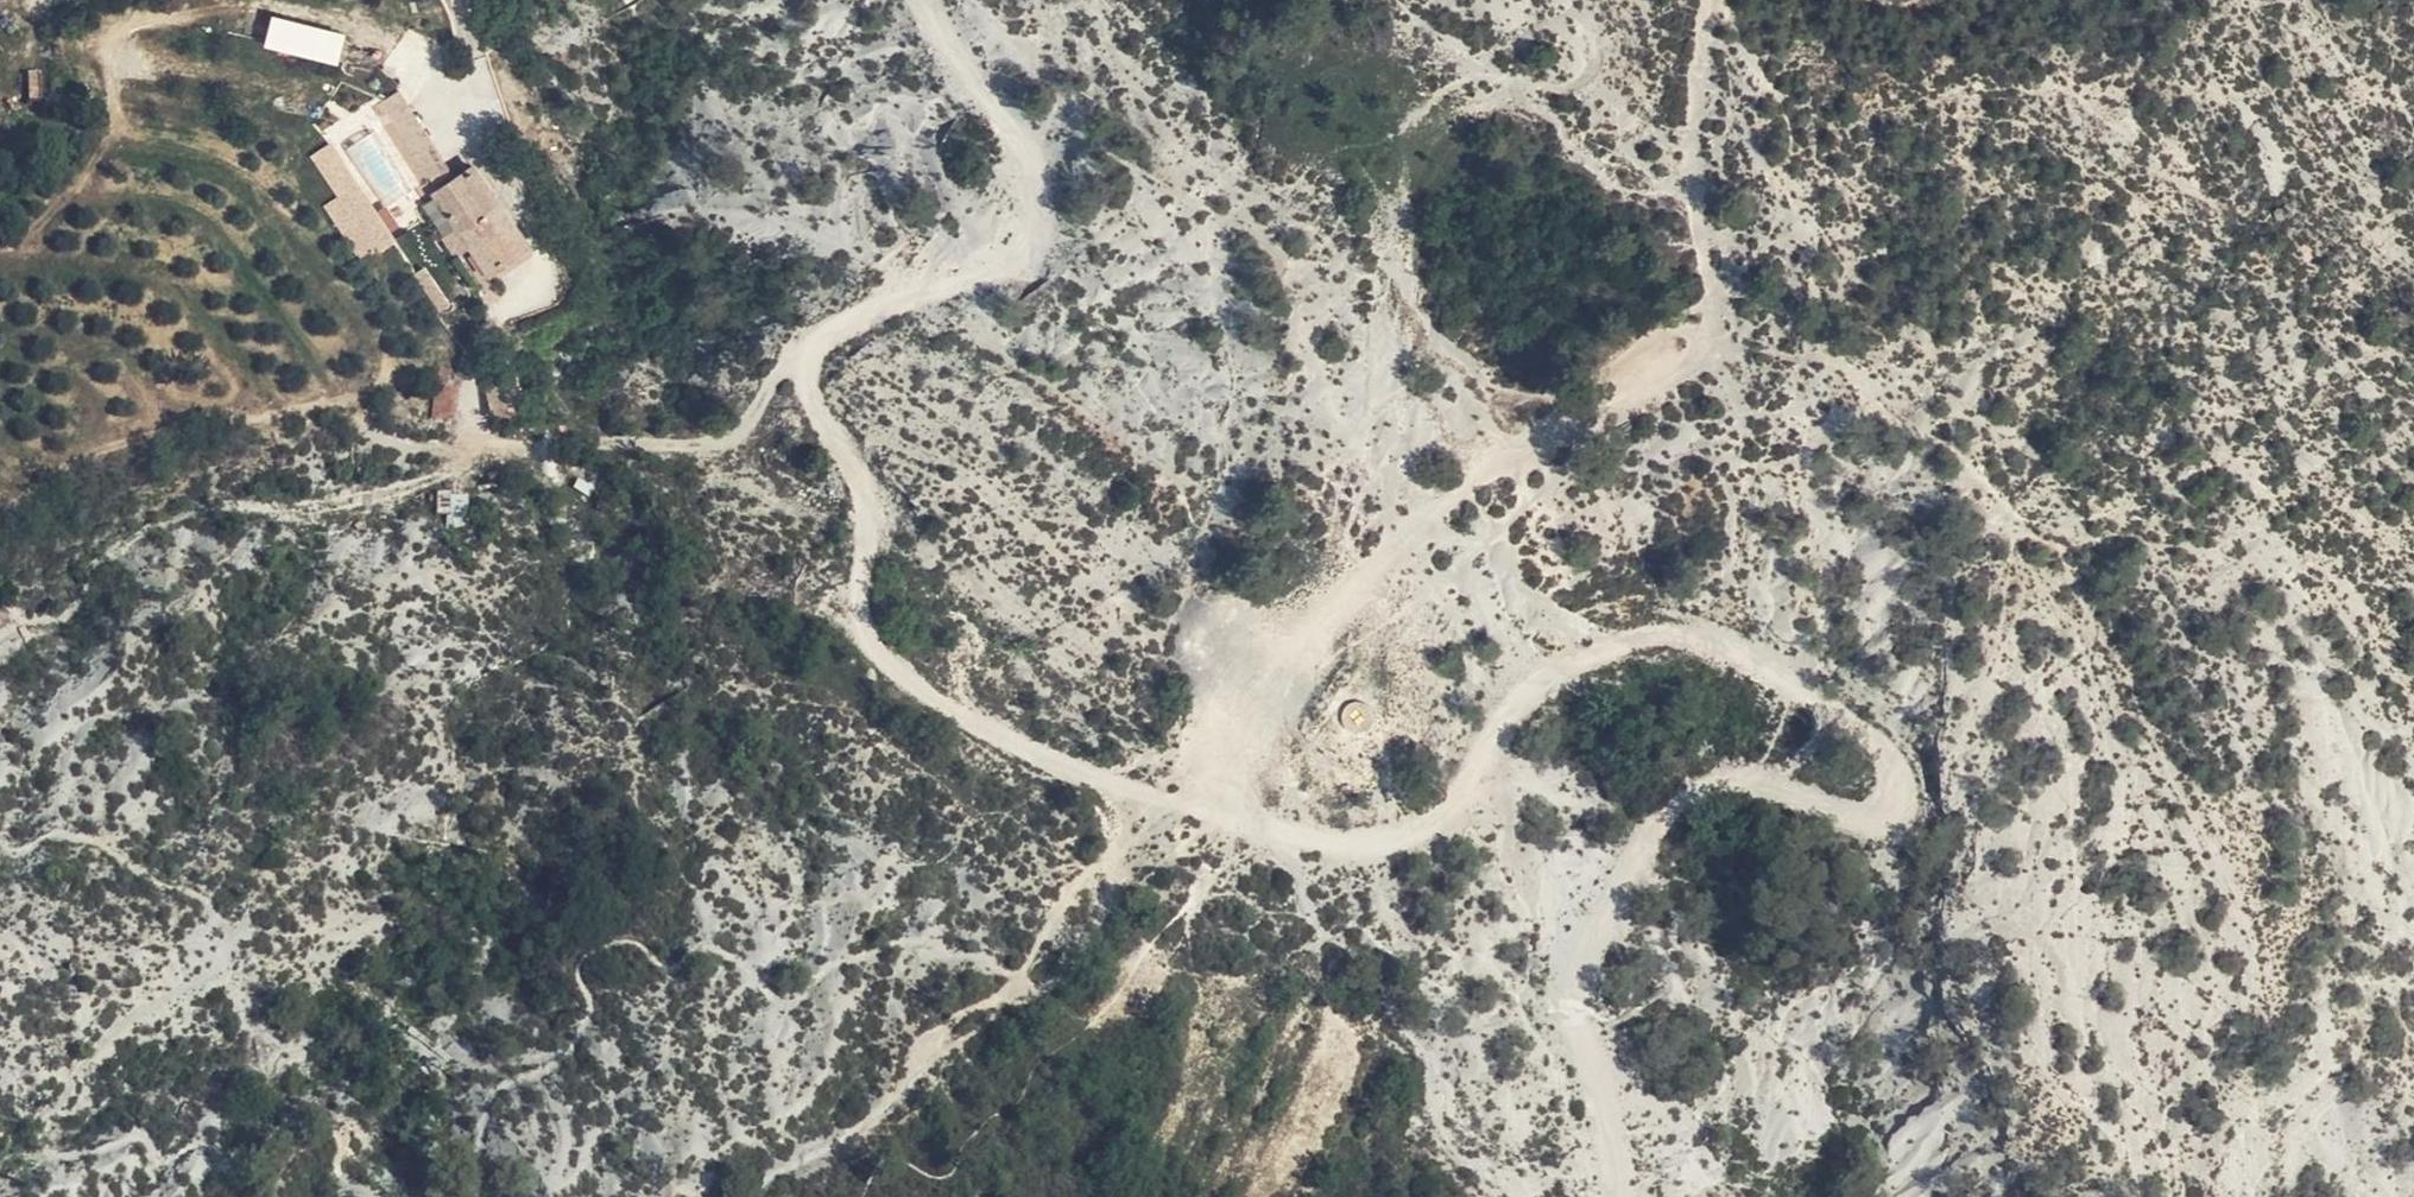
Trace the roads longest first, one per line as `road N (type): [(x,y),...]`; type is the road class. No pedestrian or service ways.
road 1 (track): [(943,0),(1026,158),(1038,215),(1019,271),(909,296),(821,338),(806,381),(870,523),(853,632),(945,707),(1147,815),(1295,843),(1393,845),(1470,793),(1545,690),(1624,647),(1712,642),(1826,705),(1896,768),(1893,806),(1870,823),(1775,787),(1721,781),(1638,853),(1587,948),(1617,1196)]

